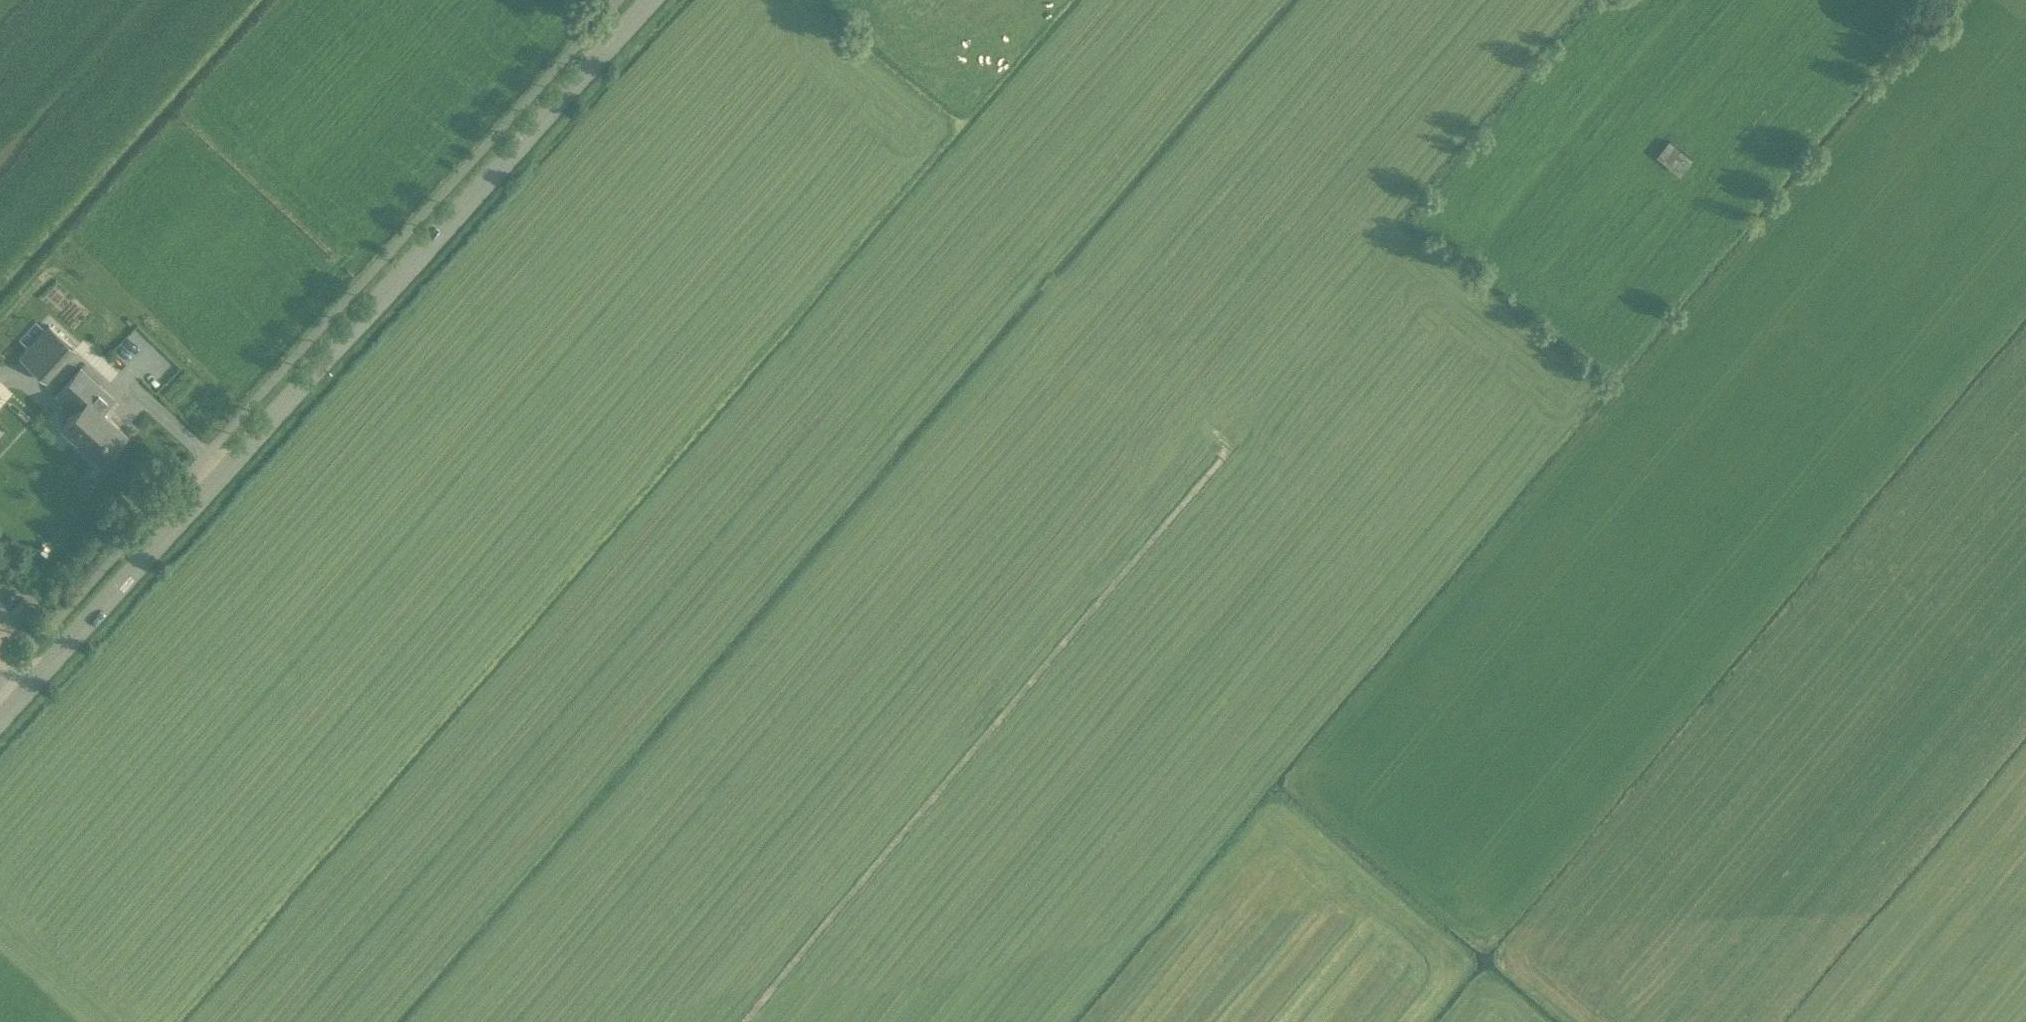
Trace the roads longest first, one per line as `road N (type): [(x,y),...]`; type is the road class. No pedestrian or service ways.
road 1 (unclassified): [(0,719),(652,0)]
road 2 (track): [(1210,427),(1232,446),(1217,468),(745,1021)]

